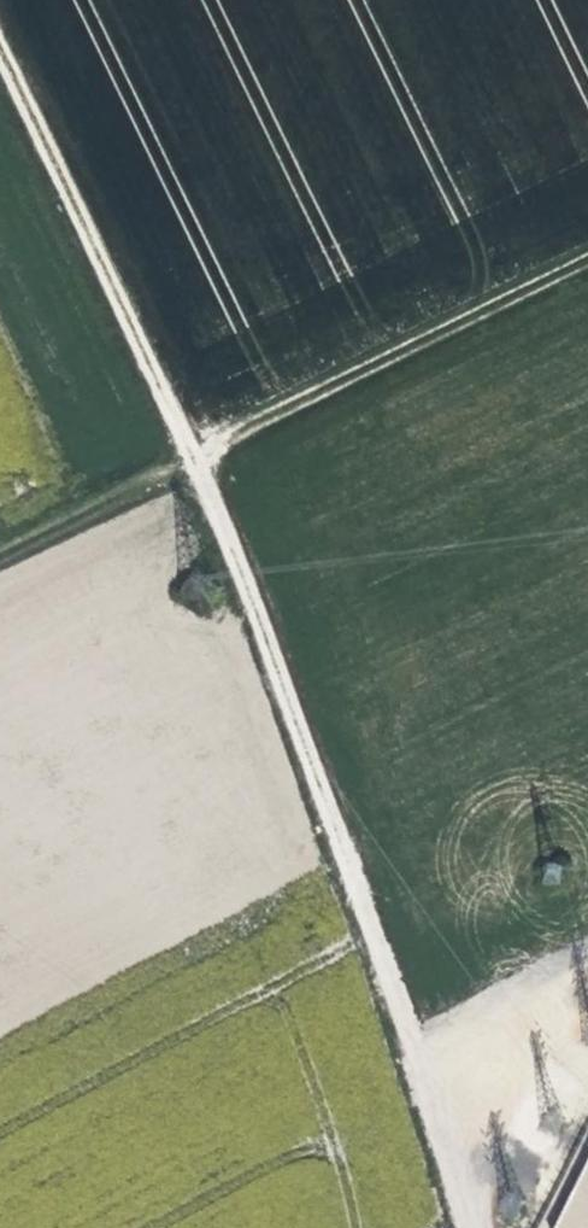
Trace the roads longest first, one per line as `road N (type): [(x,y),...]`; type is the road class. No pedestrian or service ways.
road 1 (track): [(0,59),(194,455),(397,990),(468,1227)]
road 2 (track): [(587,263),(0,549)]
road 3 (unclassified): [(410,1034),(587,947)]

